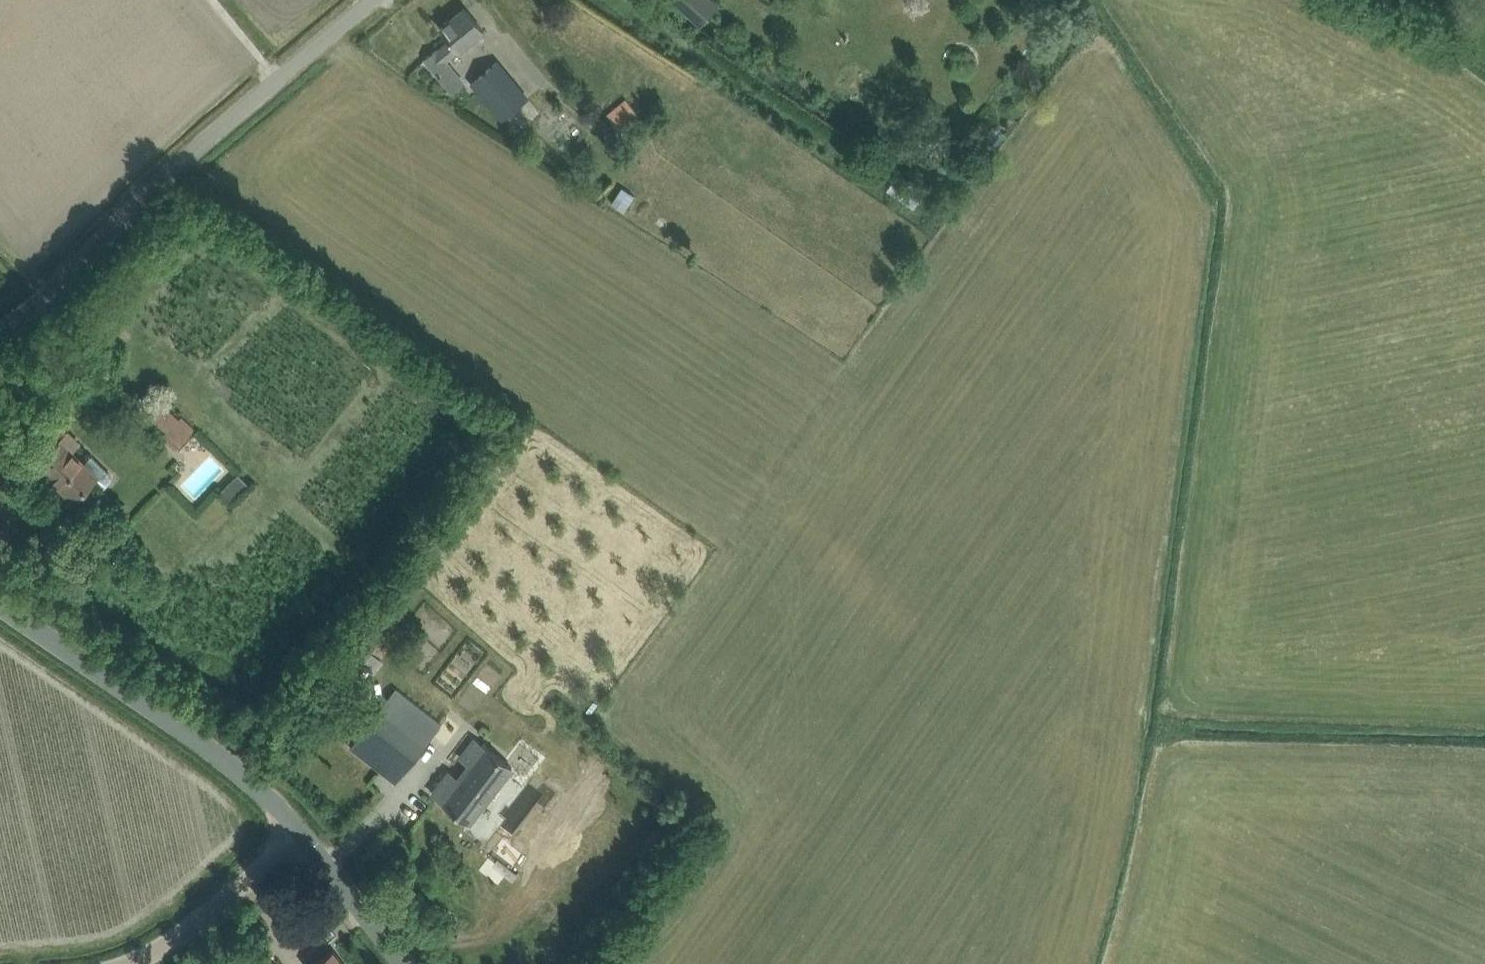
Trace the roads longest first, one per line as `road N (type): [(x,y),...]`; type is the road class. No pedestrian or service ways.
road 1 (unclassified): [(0,329),(372,0)]
road 2 (unclassified): [(304,838),(274,800),(0,603)]
road 3 (unclassified): [(131,963),(207,921),(304,838)]
road 4 (unclassified): [(407,963),(304,838)]

